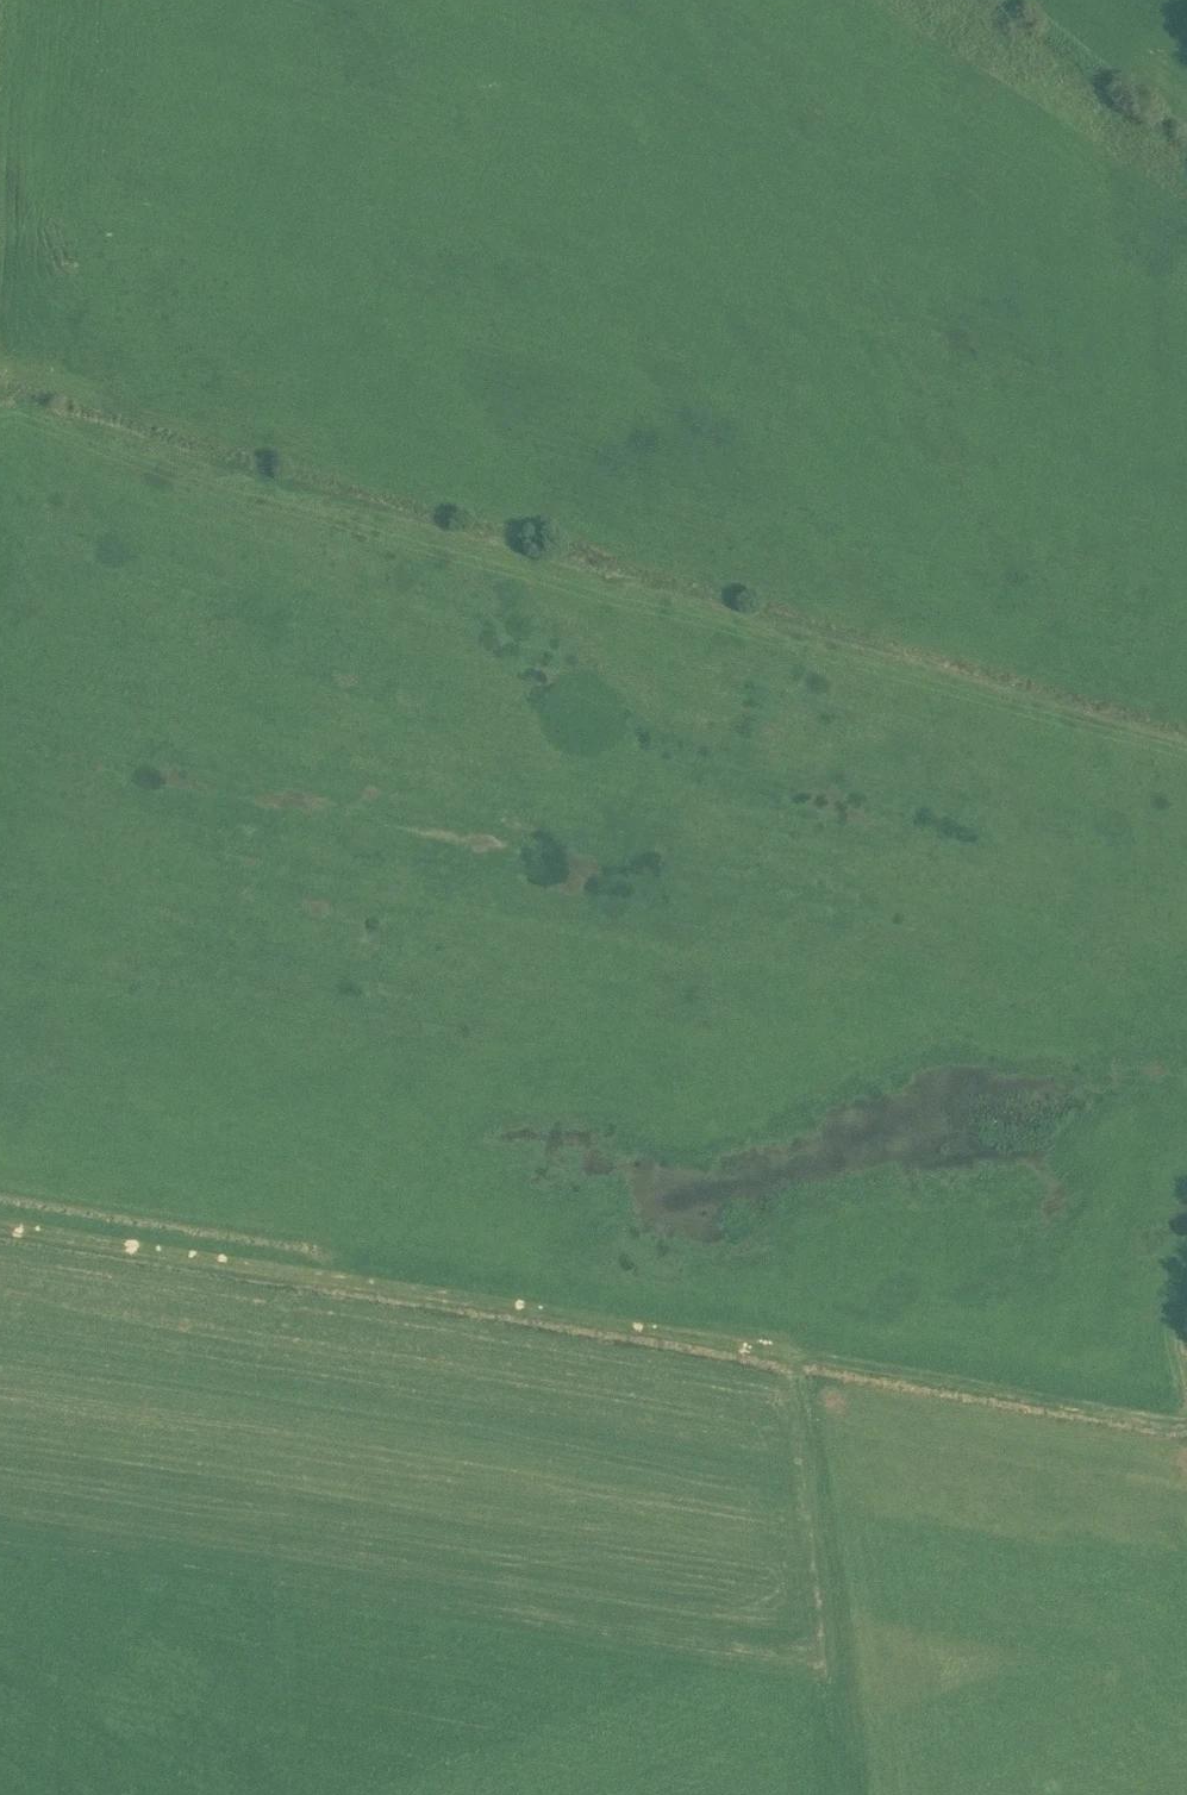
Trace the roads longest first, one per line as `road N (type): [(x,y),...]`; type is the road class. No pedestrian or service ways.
road 1 (track): [(1186,1421),(0,1227)]
road 2 (track): [(862,1794),(842,1608),(794,1357)]

